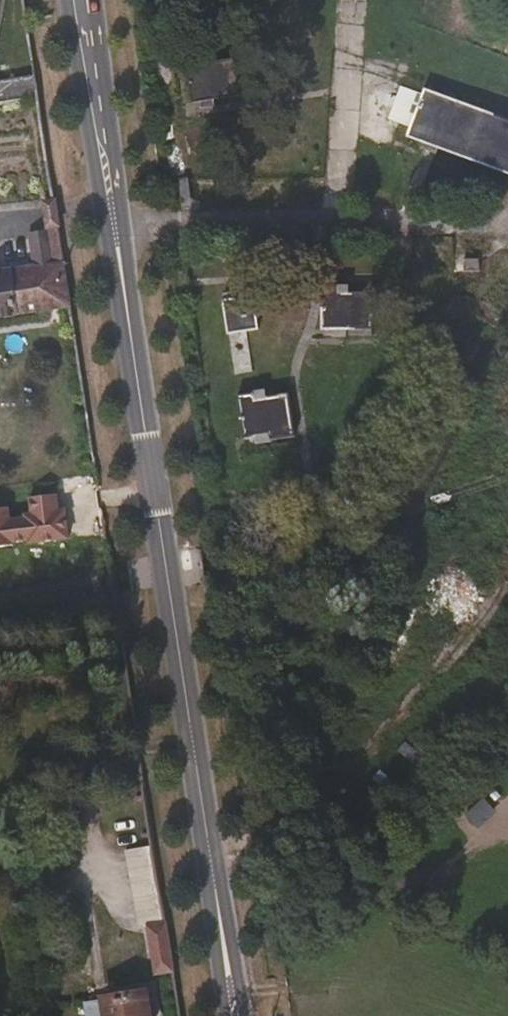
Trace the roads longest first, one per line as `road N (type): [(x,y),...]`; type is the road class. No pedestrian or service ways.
road 1 (tertiary): [(218,898),(123,272)]
road 2 (tertiary): [(67,0),(123,272)]
road 3 (tertiary): [(123,272),(95,0)]
road 4 (tertiary): [(246,1015),(218,898)]

